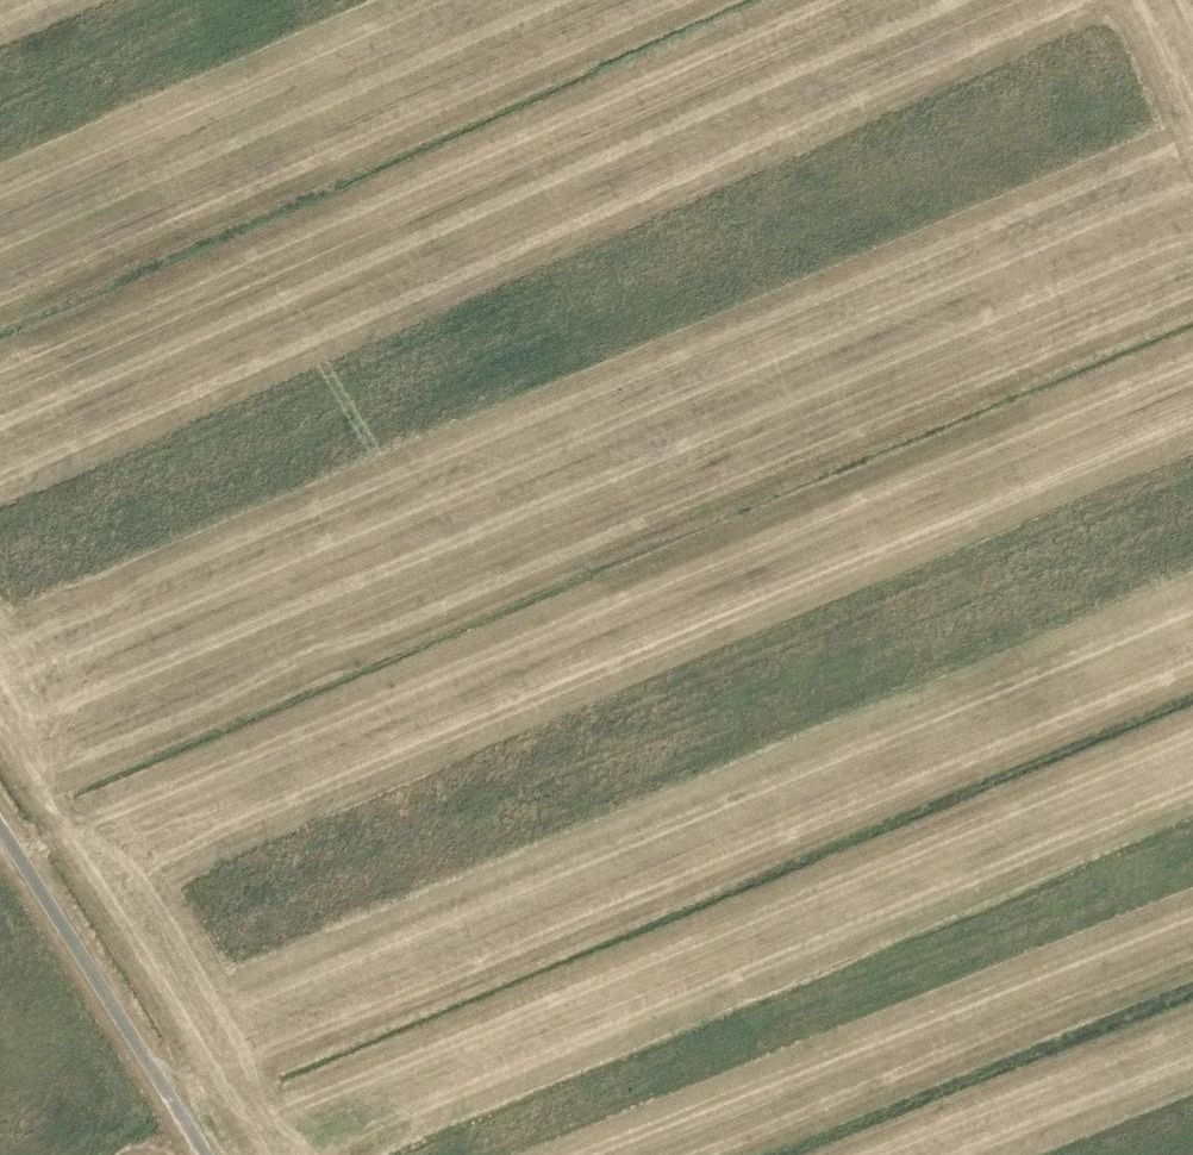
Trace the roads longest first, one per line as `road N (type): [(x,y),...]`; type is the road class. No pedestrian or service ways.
road 1 (unclassified): [(204,1154),(0,828)]

